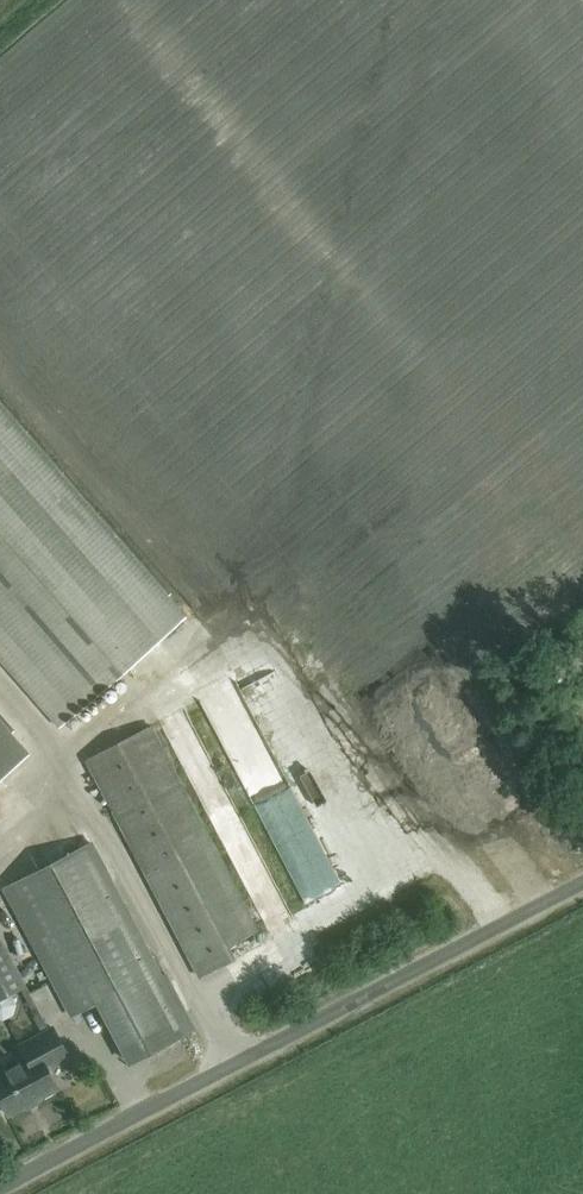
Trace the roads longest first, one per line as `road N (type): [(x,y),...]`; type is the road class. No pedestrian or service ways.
road 1 (unclassified): [(0,1185),(582,882)]

